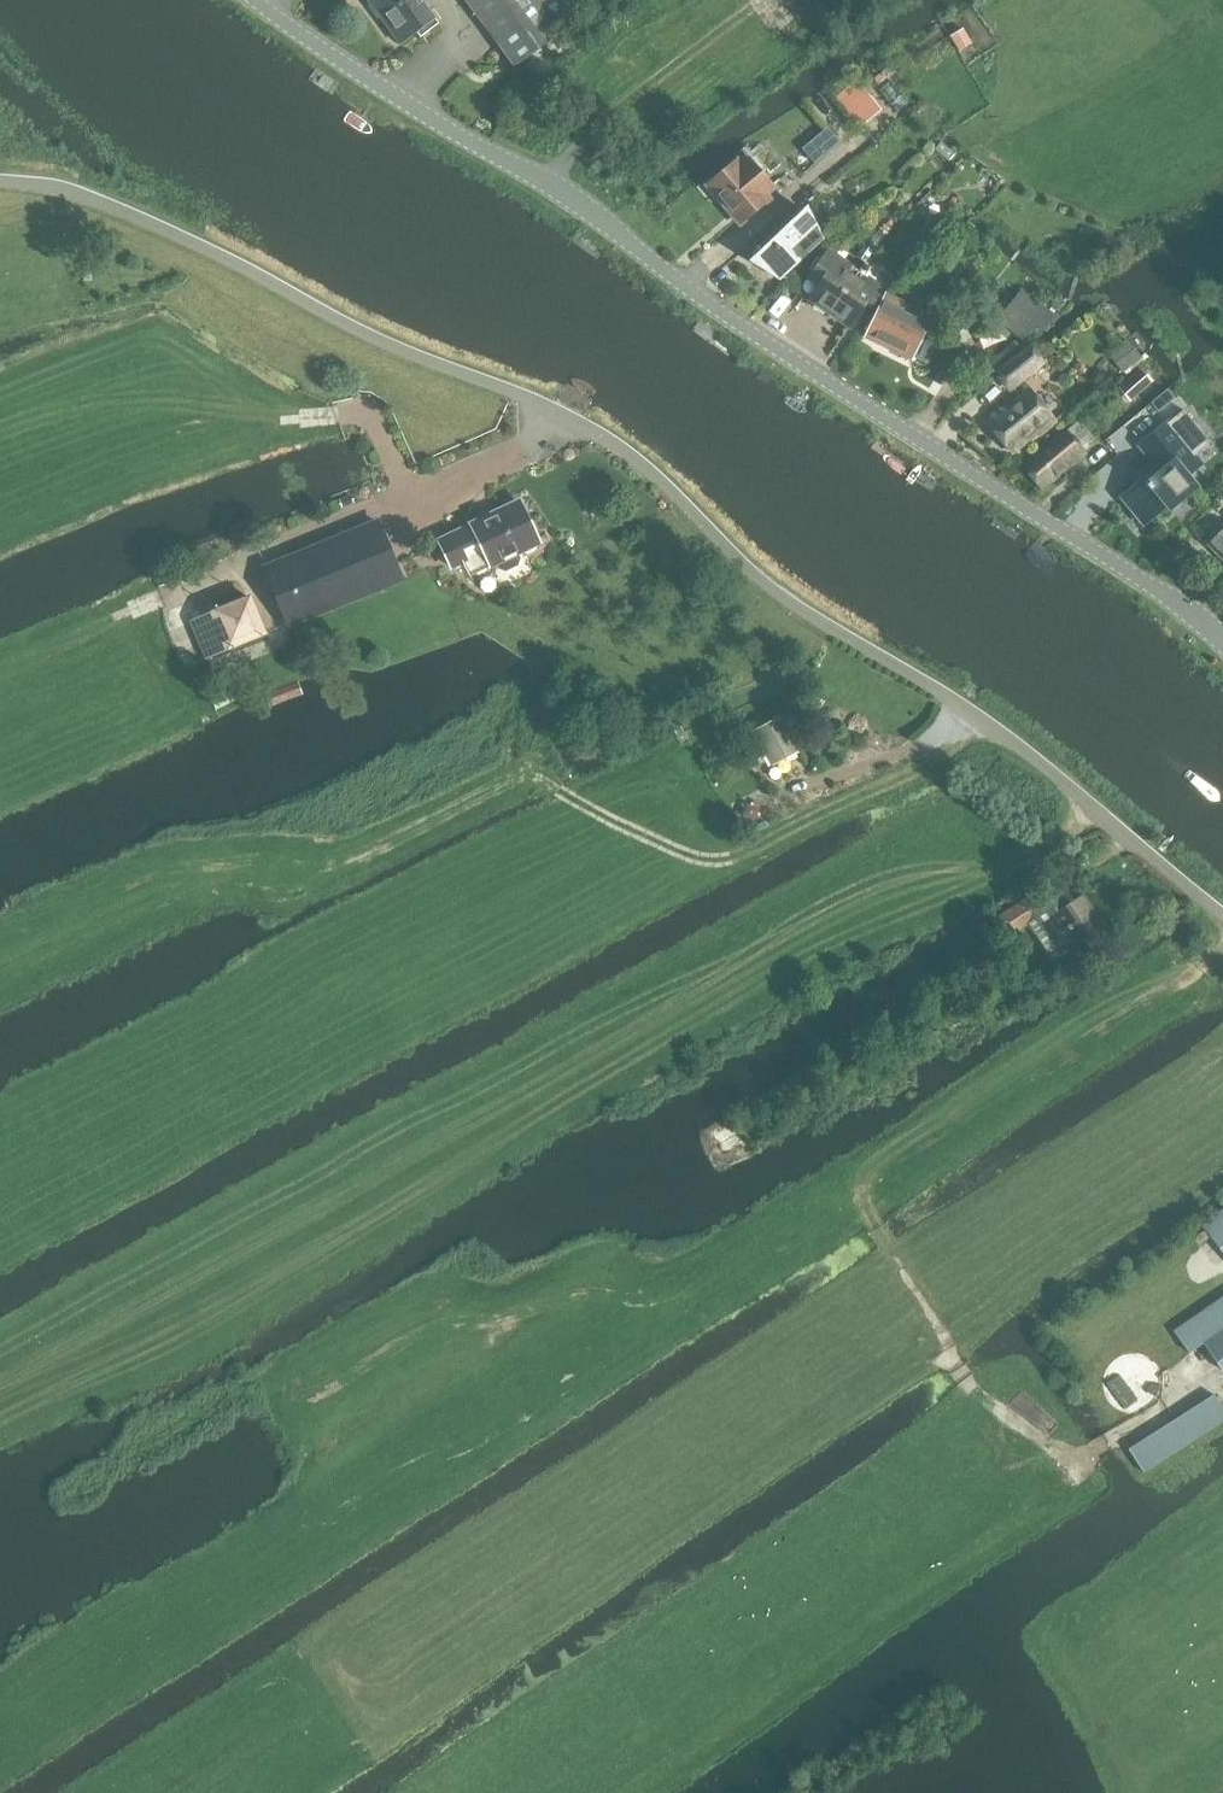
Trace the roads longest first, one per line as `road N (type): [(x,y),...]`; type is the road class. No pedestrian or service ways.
road 1 (unclassified): [(1222,915),(1038,764),(792,604),(610,446),(534,404),(396,352),(107,205),(0,183)]
road 2 (unclassified): [(1222,649),(544,181),(346,68),(264,5)]
road 3 (track): [(1222,1382),(1205,1384),(1071,1461),(968,1386),(947,1357),(936,1319),(857,1199),(1198,971),(1222,945)]

